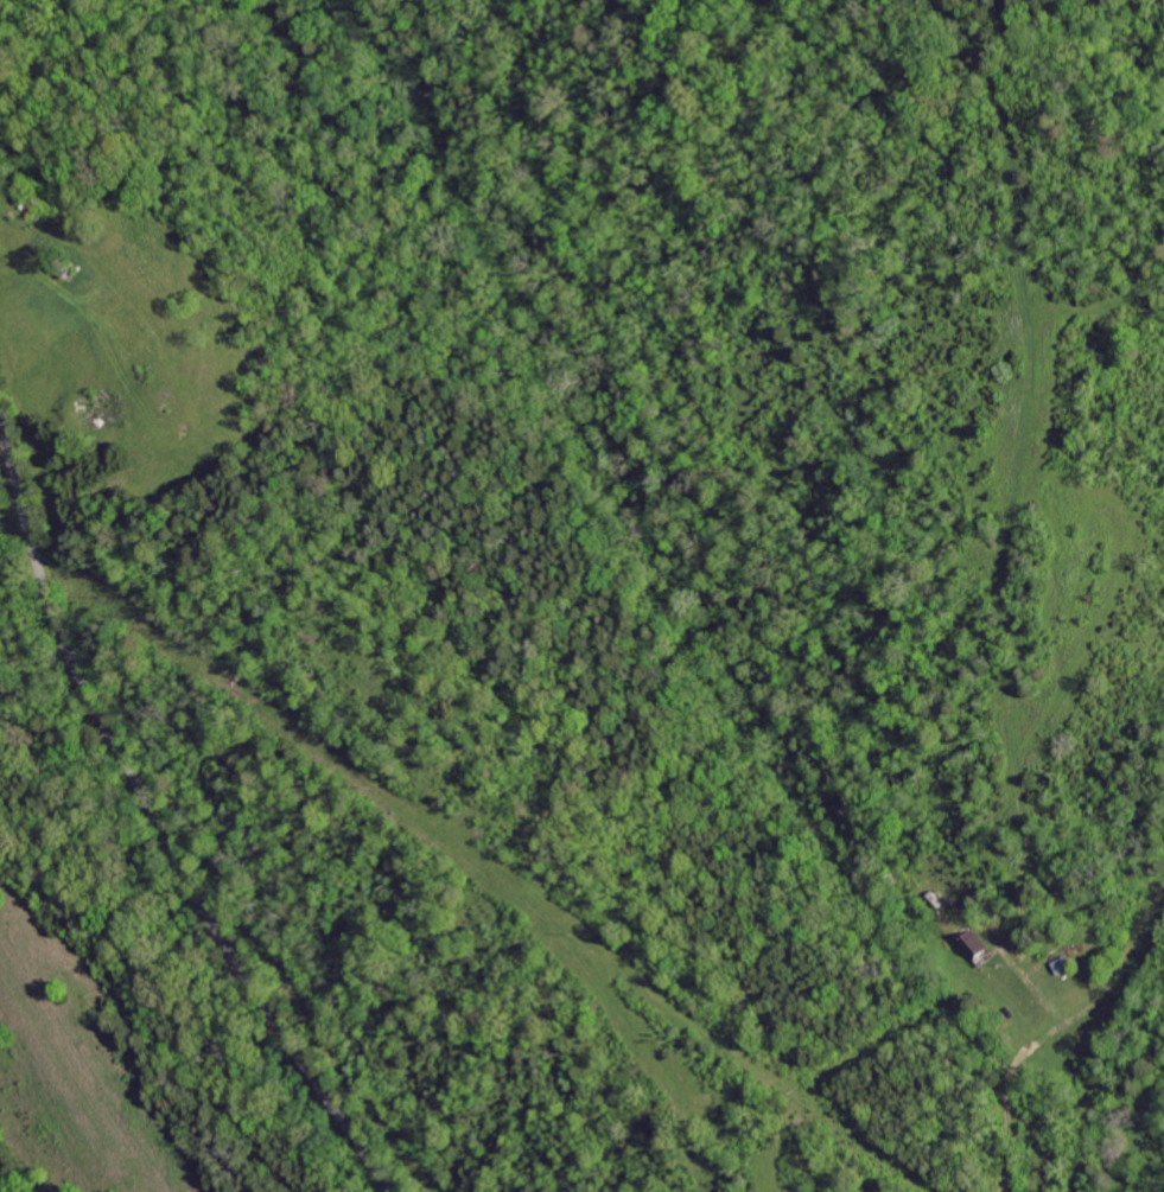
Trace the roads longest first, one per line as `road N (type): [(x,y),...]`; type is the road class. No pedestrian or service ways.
road 1 (residential): [(0,423),(56,625),(81,682),(325,1097),(393,1191)]
road 2 (track): [(0,251),(139,333),(176,384)]

